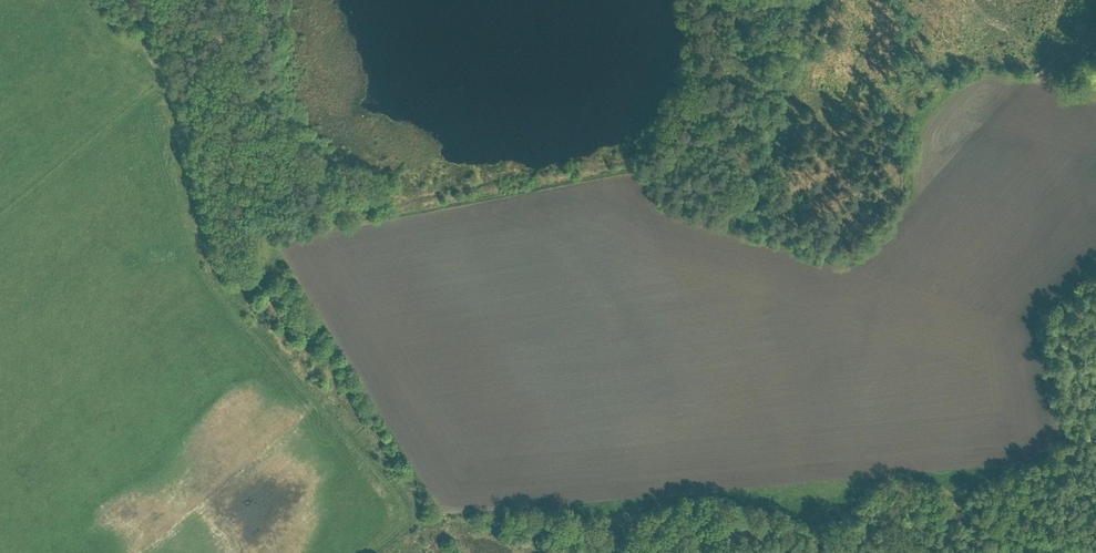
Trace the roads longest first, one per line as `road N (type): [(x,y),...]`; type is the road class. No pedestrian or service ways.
road 1 (track): [(154,66),(178,102),(215,268),(239,290),(271,256)]

